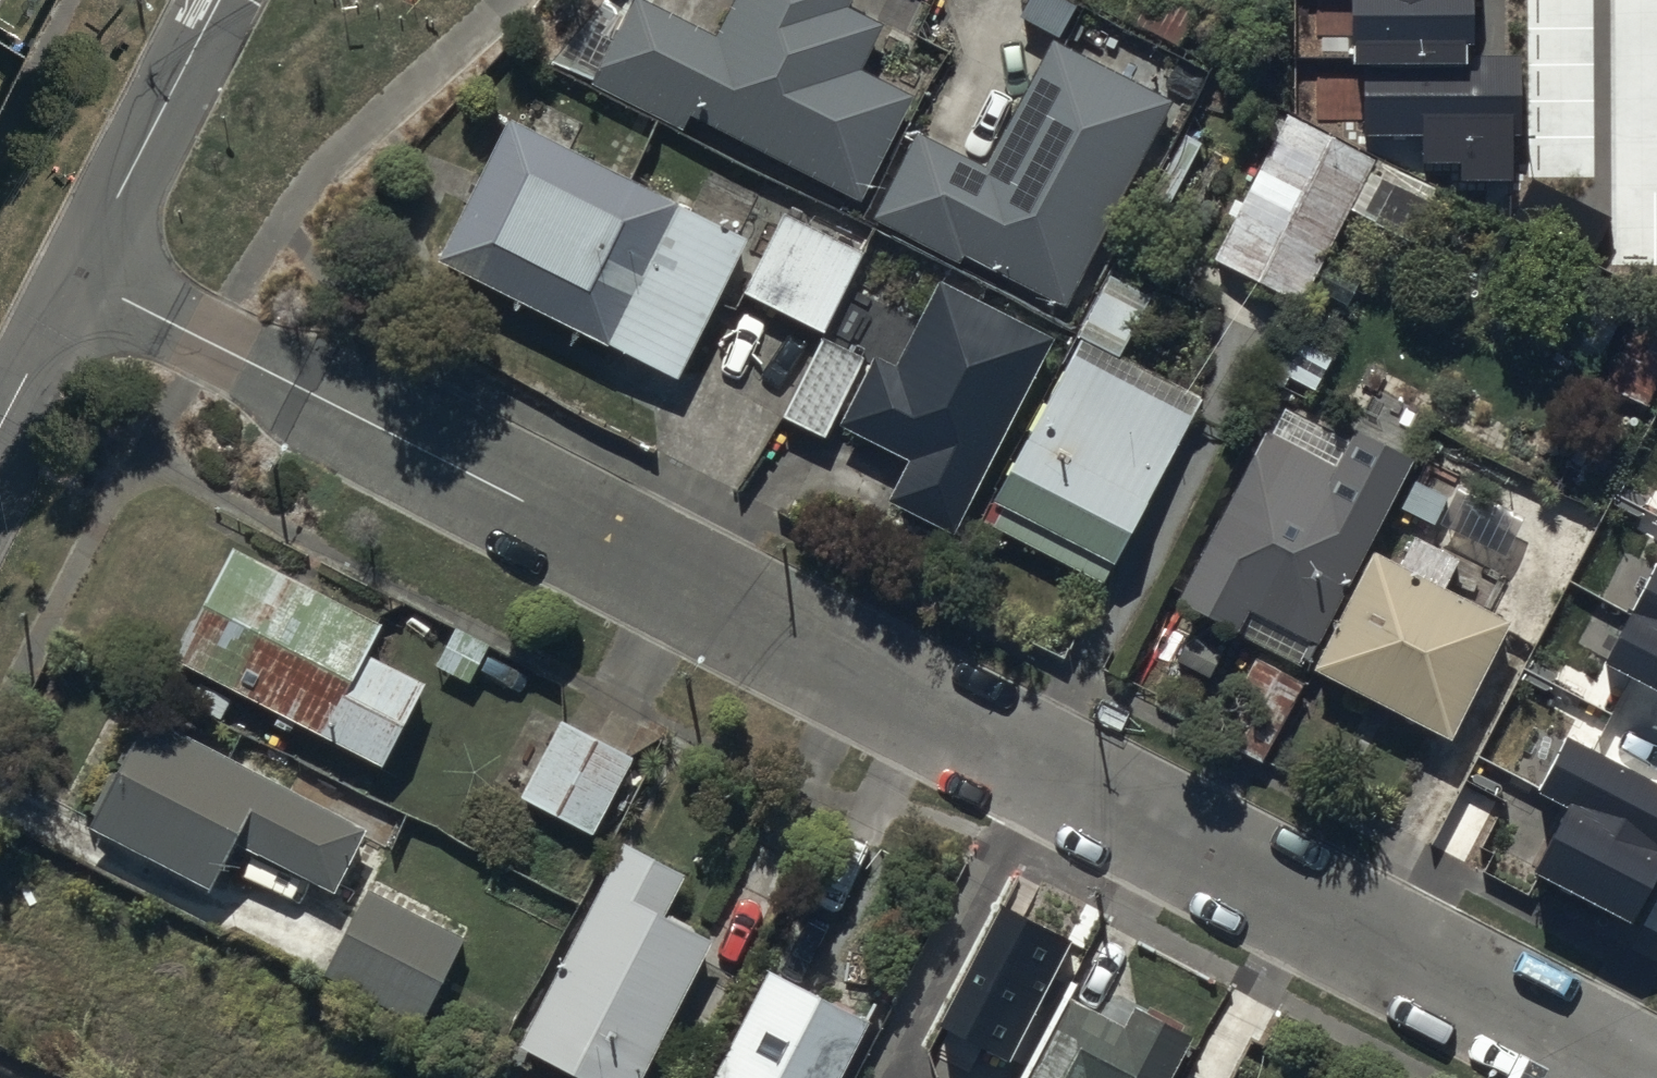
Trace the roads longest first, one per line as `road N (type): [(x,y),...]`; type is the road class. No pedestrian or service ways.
road 1 (residential): [(1656,1076),(82,278)]
road 2 (residential): [(82,278),(222,0)]
road 3 (residential): [(0,436),(82,278)]

